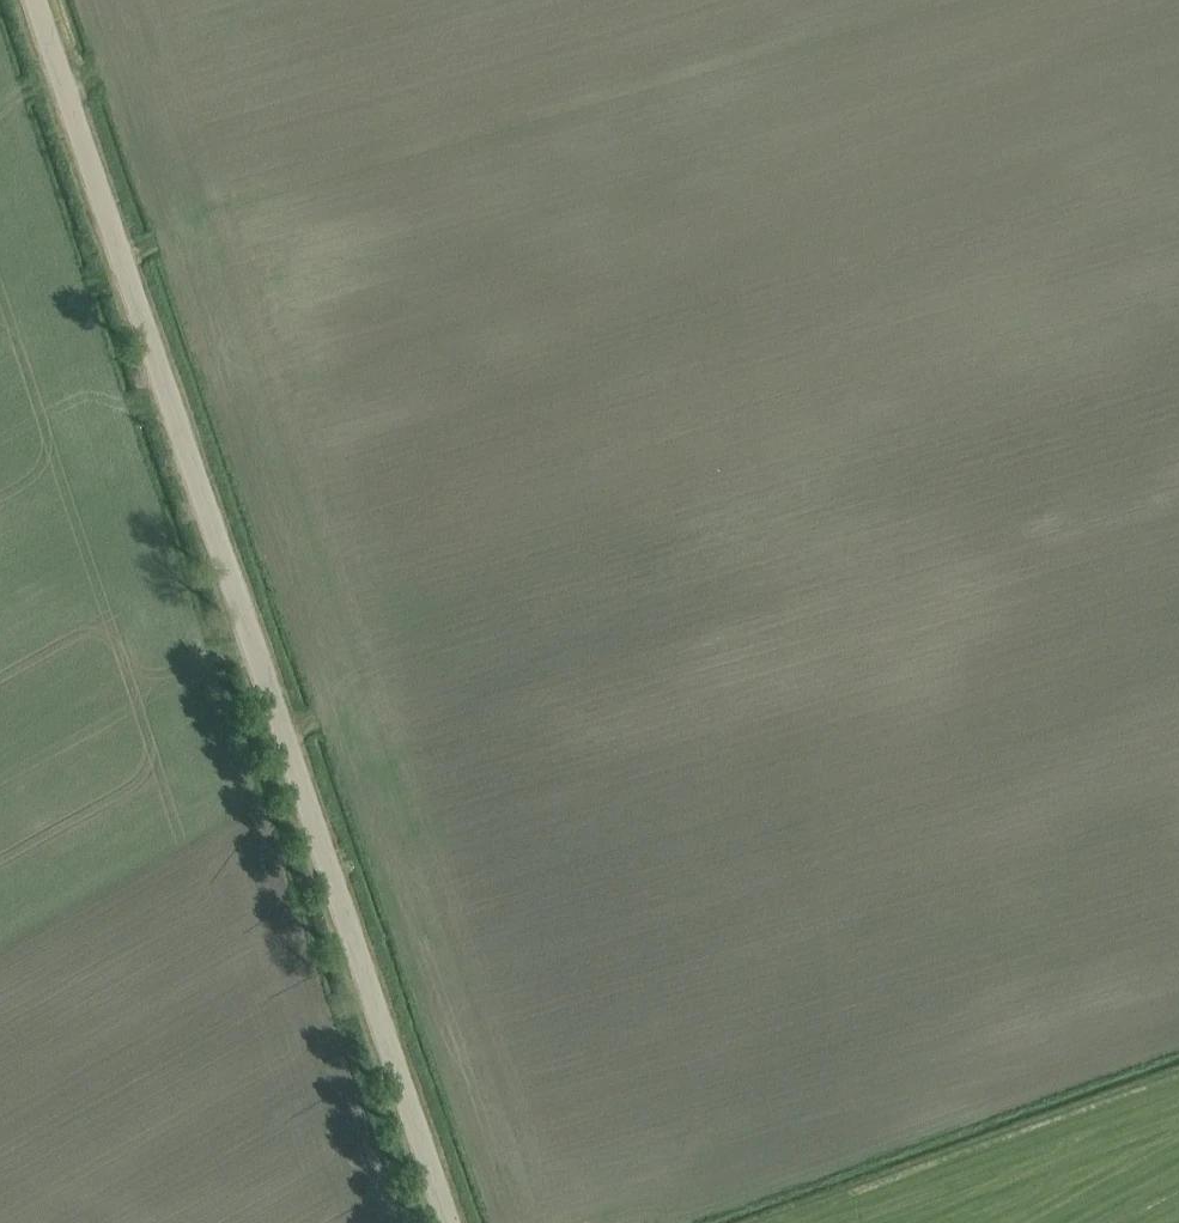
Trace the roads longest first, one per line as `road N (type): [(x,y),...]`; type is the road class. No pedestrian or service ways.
road 1 (unclassified): [(450,1222),(37,0)]

